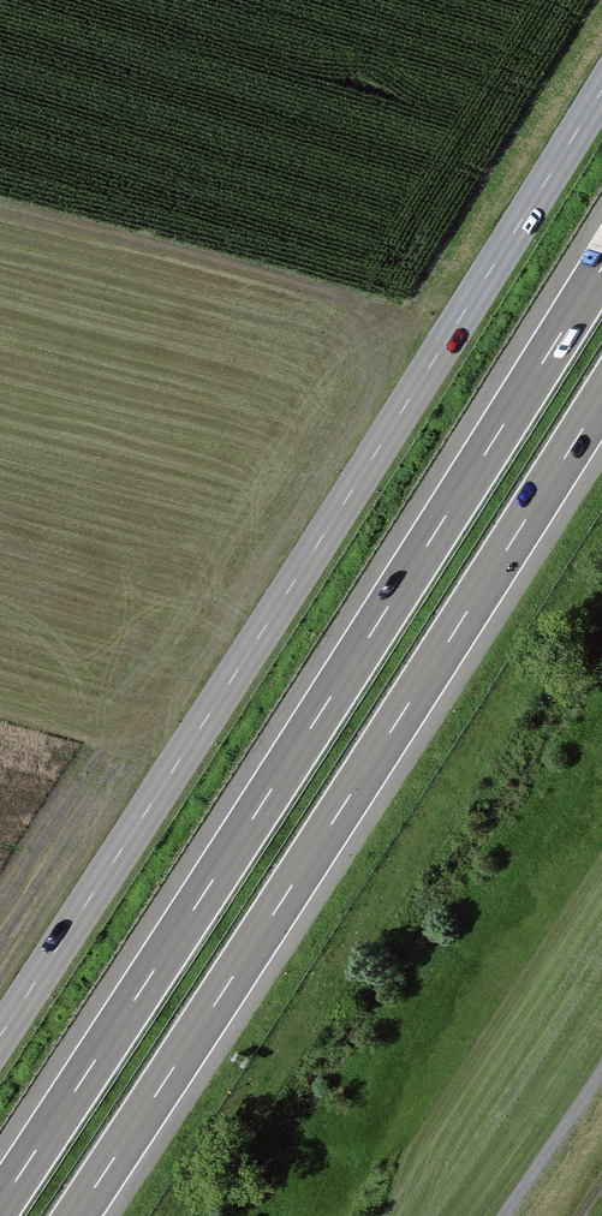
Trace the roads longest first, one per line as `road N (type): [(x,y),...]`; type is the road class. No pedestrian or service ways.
road 1 (tertiary): [(0,1046),(601,84)]
road 2 (motorway): [(601,268),(0,1202)]
road 3 (motorway): [(75,1215),(601,399)]
road 4 (track): [(601,1075),(509,1215)]

